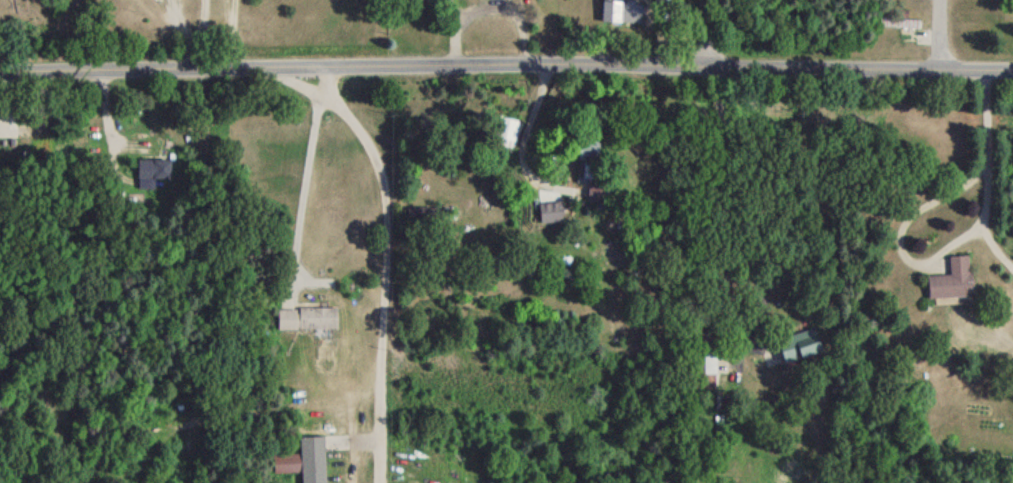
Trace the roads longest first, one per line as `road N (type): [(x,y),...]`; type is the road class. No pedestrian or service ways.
road 1 (tertiary): [(0,75),(476,59),(1012,70)]
road 2 (residential): [(378,482),(387,266),(418,181)]
road 3 (residential): [(387,266),(378,171),(322,93),(325,67)]

